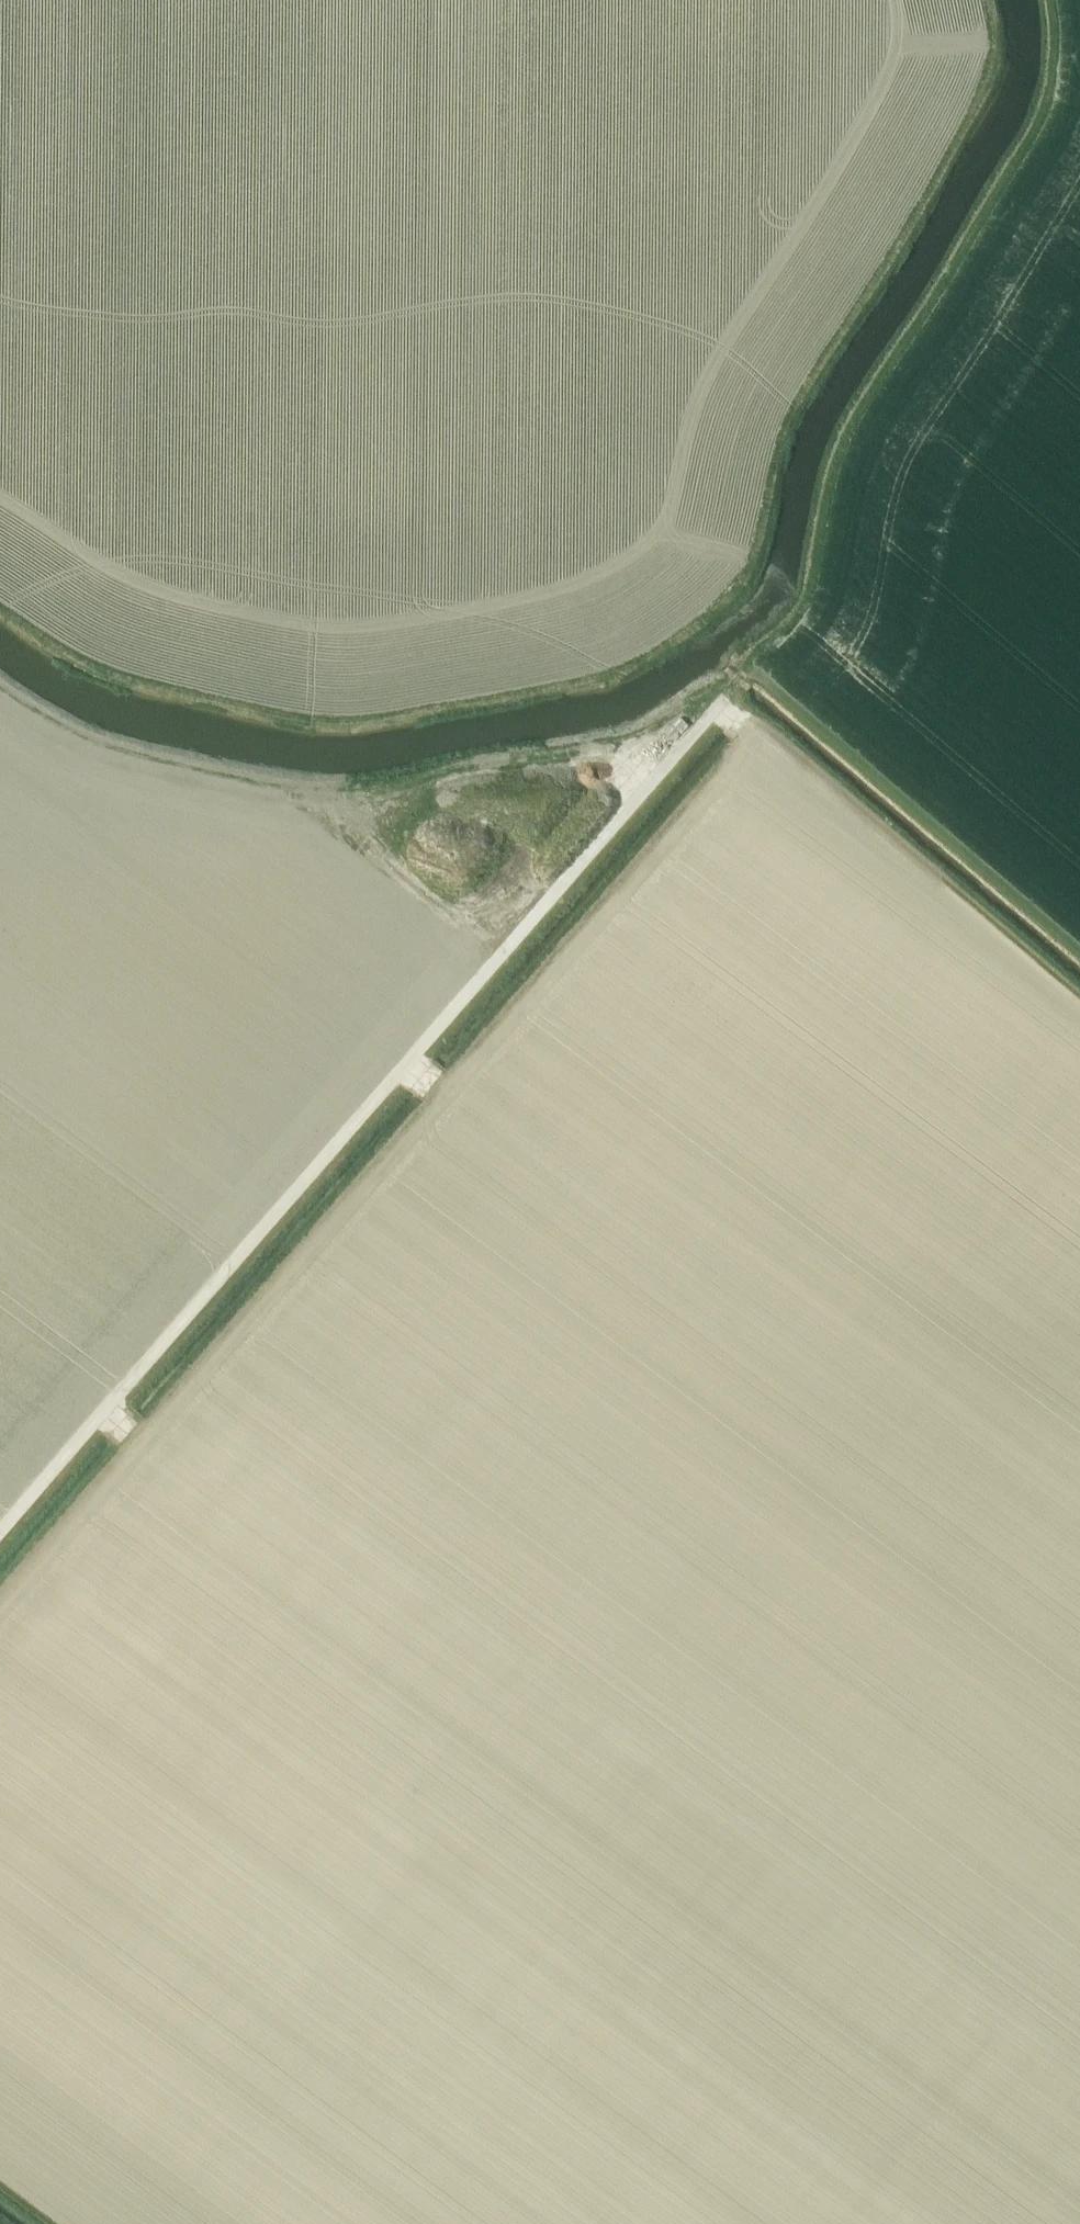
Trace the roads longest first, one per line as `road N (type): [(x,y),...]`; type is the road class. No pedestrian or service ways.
road 1 (track): [(0,692),(114,748),(336,790),(604,740),(650,724),(707,687),(805,608),(845,454),(1051,106),(1060,0)]

